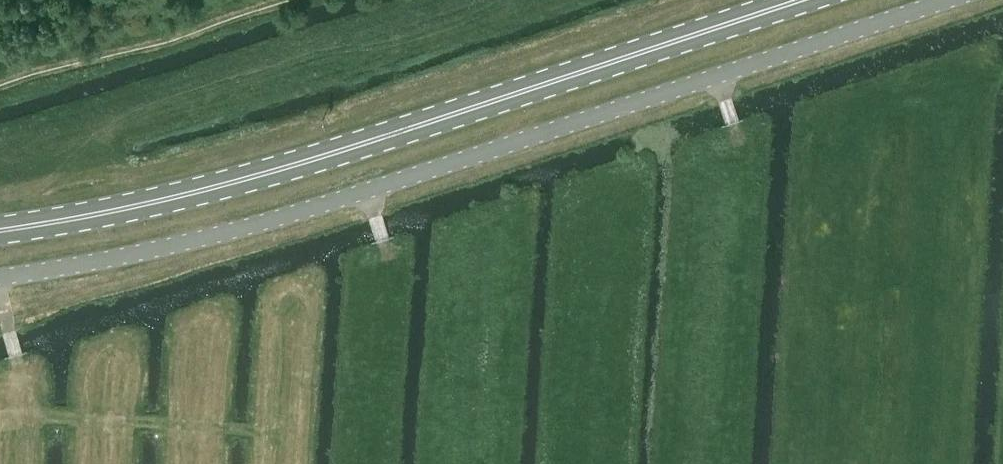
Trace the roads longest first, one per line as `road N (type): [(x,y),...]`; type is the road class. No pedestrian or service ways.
road 1 (unclassified): [(944,0),(345,196),(0,276)]
road 2 (primary): [(0,230),(104,213),(292,164),(797,0)]
road 3 (track): [(287,431),(15,417)]

